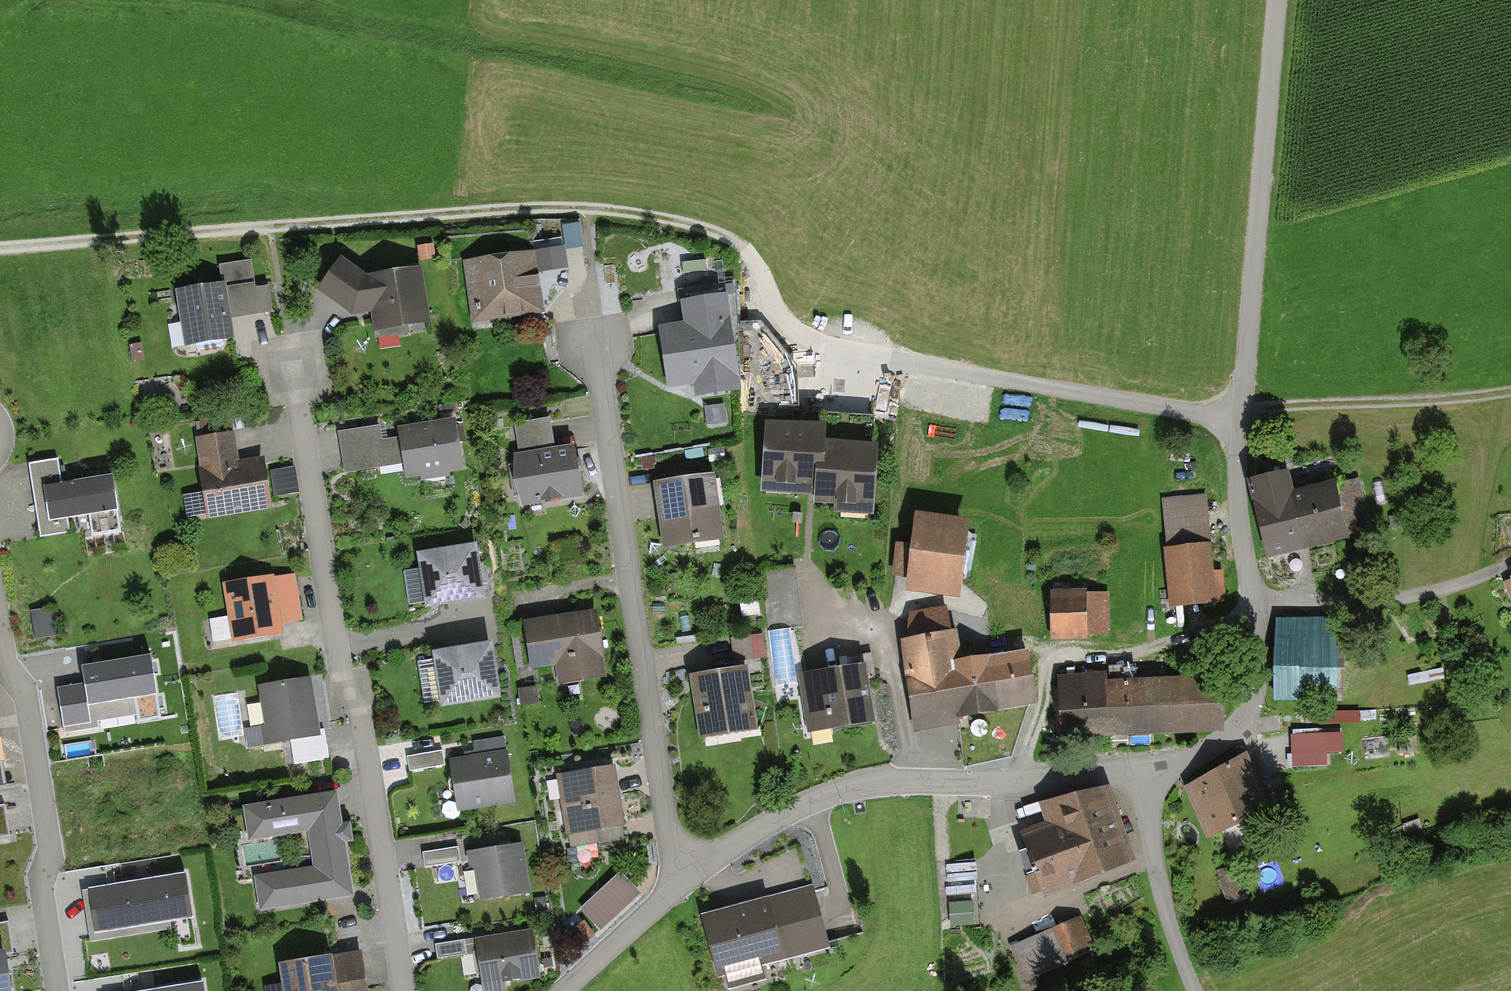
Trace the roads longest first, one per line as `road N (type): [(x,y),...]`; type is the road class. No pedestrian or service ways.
road 1 (track): [(0,248),(488,211),(590,213),(721,236),(782,304)]
road 2 (residential): [(404,990),(293,368)]
road 3 (residential): [(679,888),(595,323)]
road 4 (unclassified): [(679,888),(752,834),(828,797),(1138,771)]
road 5 (residential): [(1238,414),(1177,411),(866,357),(812,336),(782,304)]
road 6 (unclassified): [(1138,771),(1209,751),(1232,732),(1254,688),(1238,414)]
road 7 (unclassified): [(1238,414),(1276,0)]
road 8 (residential): [(57,990),(42,893),(49,837),(28,705),(0,631)]
road 9 (track): [(1238,414),(1510,391)]
road 10 (unclassified): [(1206,990),(1171,928),(1138,771)]
road 11 (unclassified): [(566,990),(679,888)]

